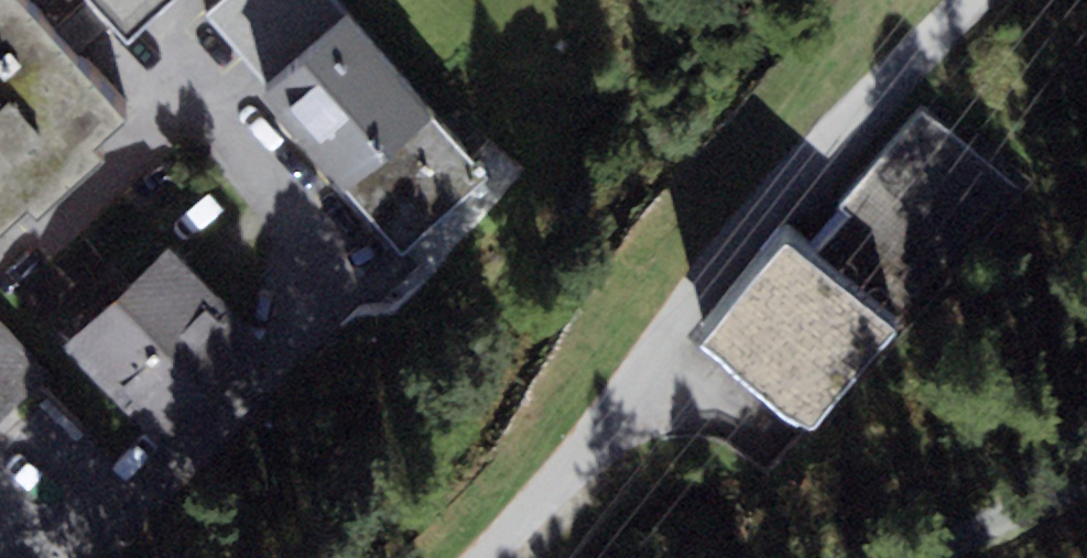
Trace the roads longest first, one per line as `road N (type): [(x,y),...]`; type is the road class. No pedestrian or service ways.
road 1 (residential): [(366,221),(145,503),(116,557)]
road 2 (track): [(963,0),(775,201)]
road 3 (track): [(1086,488),(912,557)]

